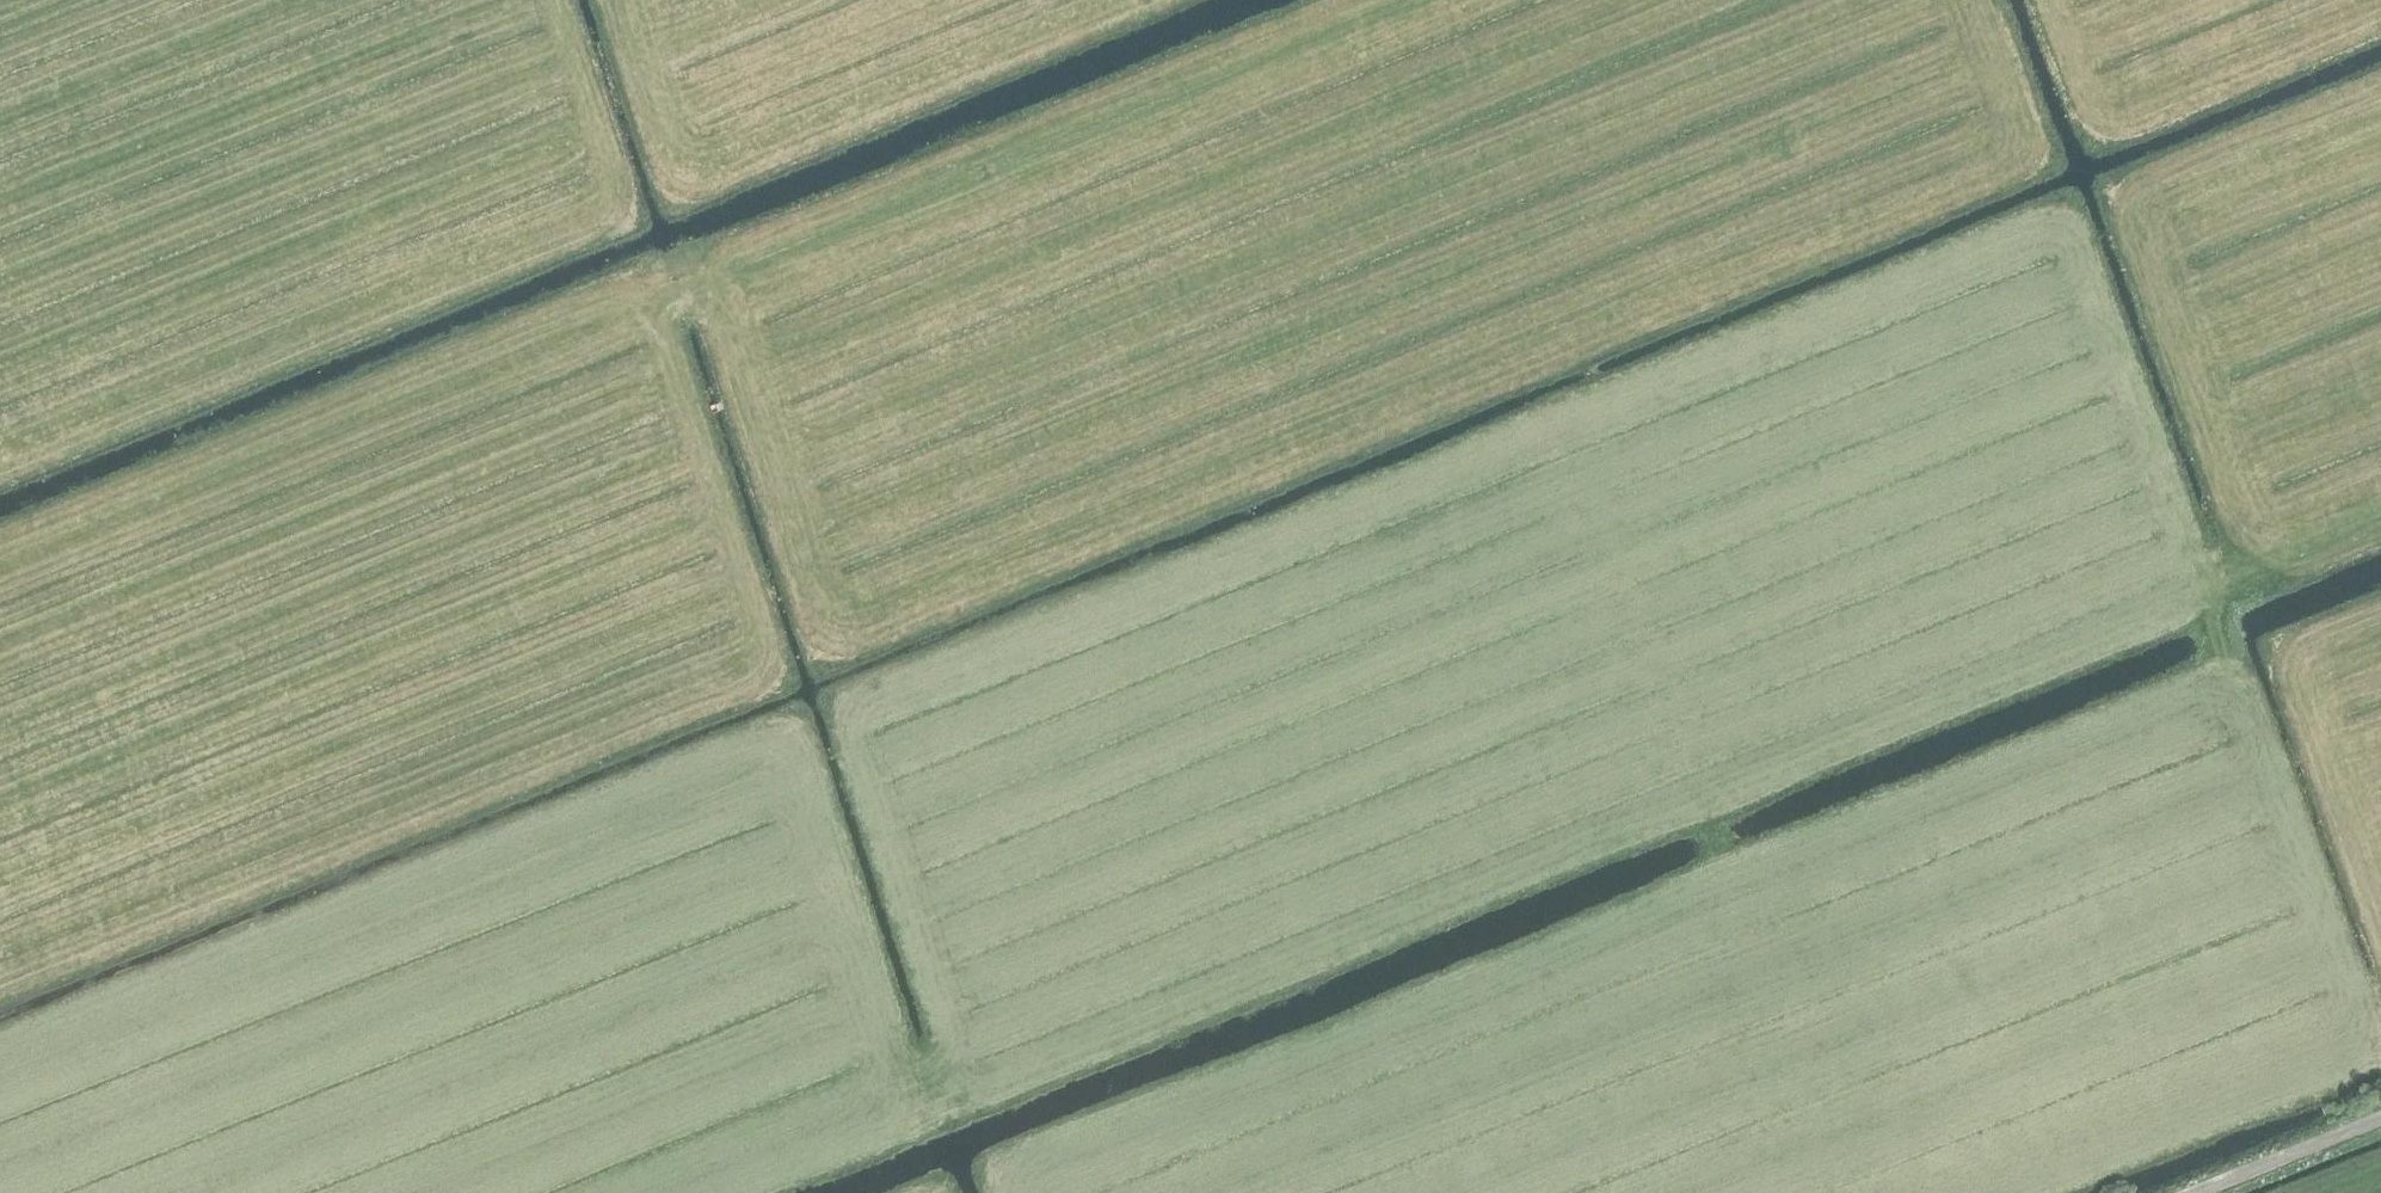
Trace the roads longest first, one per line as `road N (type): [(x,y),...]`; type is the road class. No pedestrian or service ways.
road 1 (track): [(2380,1119),(2197,1192)]

